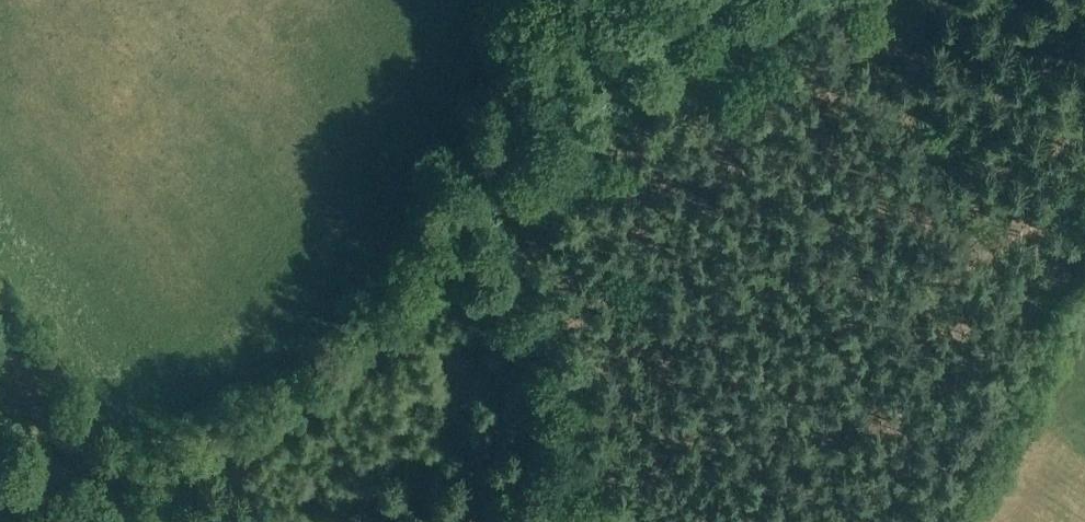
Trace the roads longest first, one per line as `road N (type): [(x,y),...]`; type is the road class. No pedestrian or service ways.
road 1 (track): [(505,521),(552,445),(556,404),(483,285),(472,218),(540,123),(698,0)]

